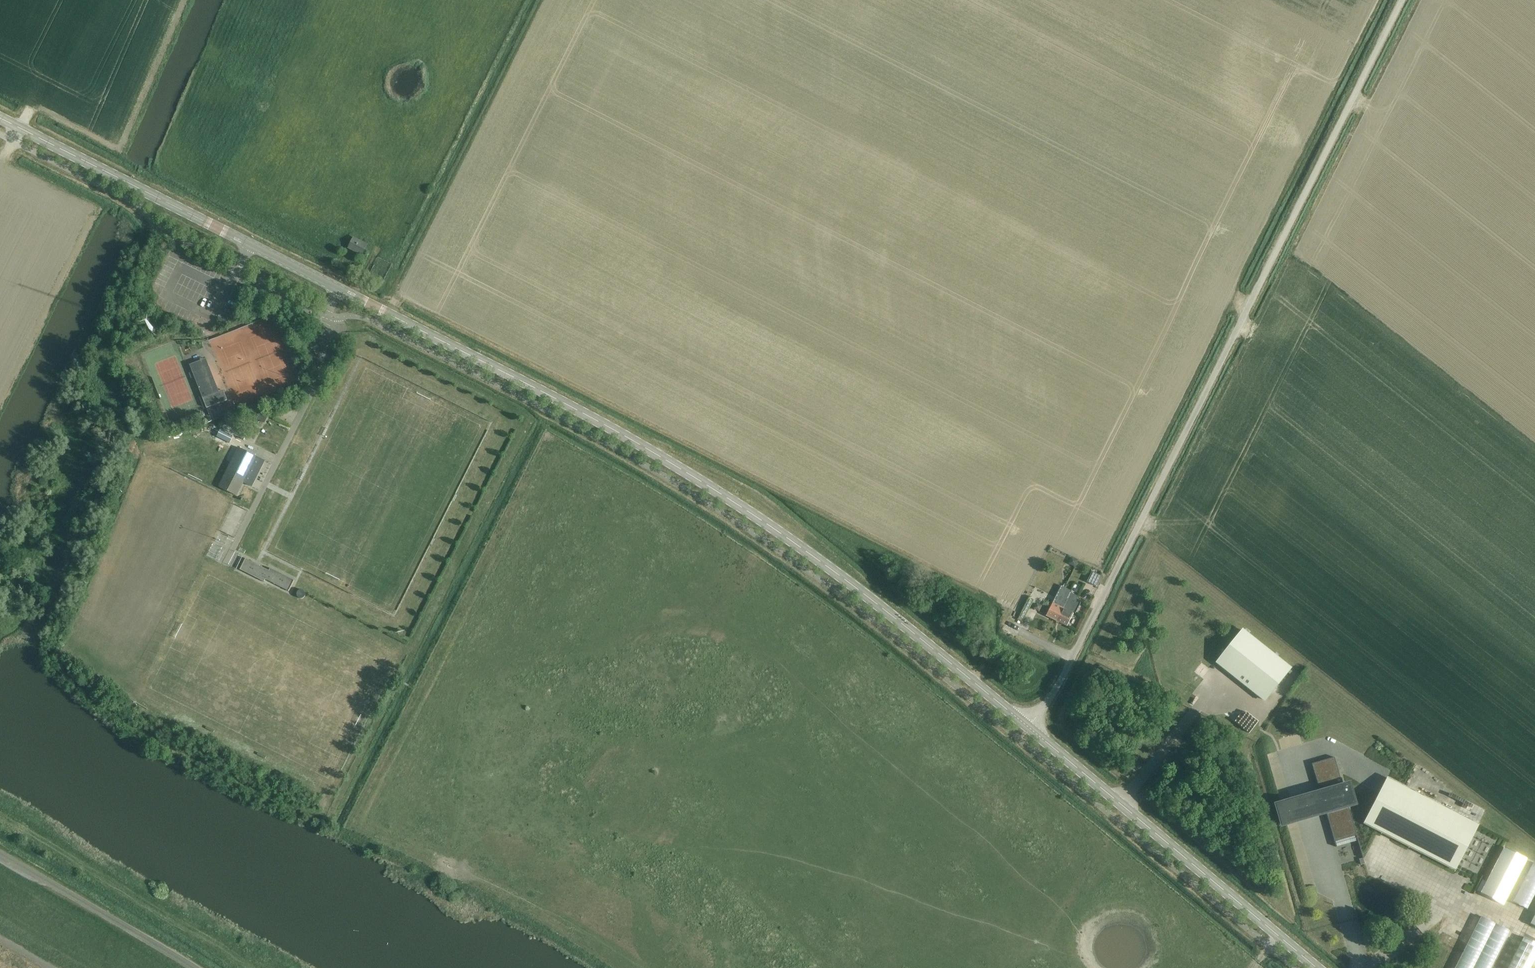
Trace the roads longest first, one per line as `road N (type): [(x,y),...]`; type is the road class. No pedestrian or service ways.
road 1 (tertiary): [(1031,727),(804,549),(624,434),(0,119)]
road 2 (unclassified): [(1031,727),(1073,659),(1401,0)]
road 3 (tertiary): [(1317,967),(1031,727)]
road 4 (unclassified): [(195,967),(0,855)]

